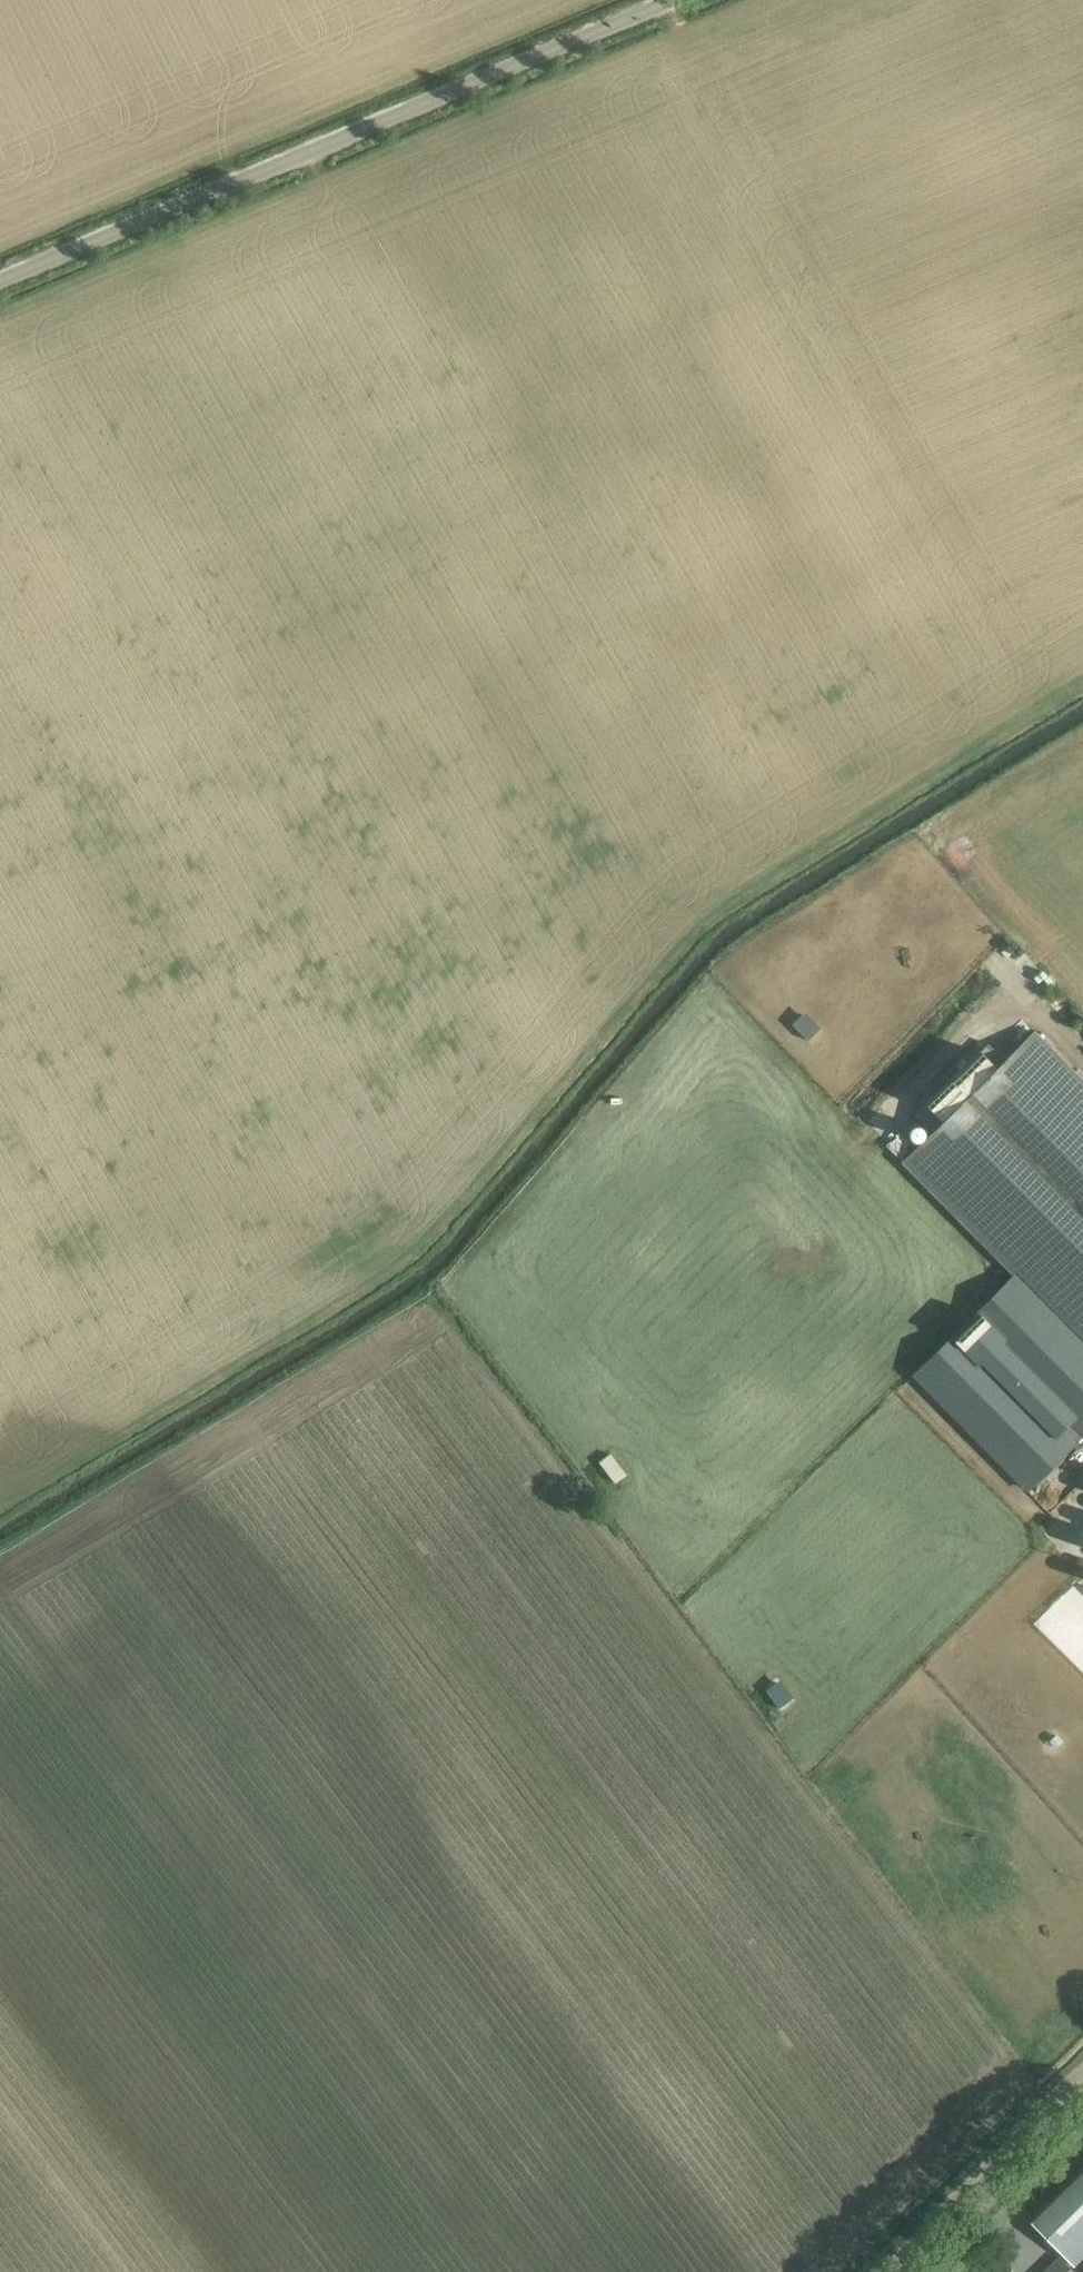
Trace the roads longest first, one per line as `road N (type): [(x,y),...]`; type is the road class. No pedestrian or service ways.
road 1 (unclassified): [(0,281),(672,0)]
road 2 (unclassified): [(885,2271),(1082,2076)]

